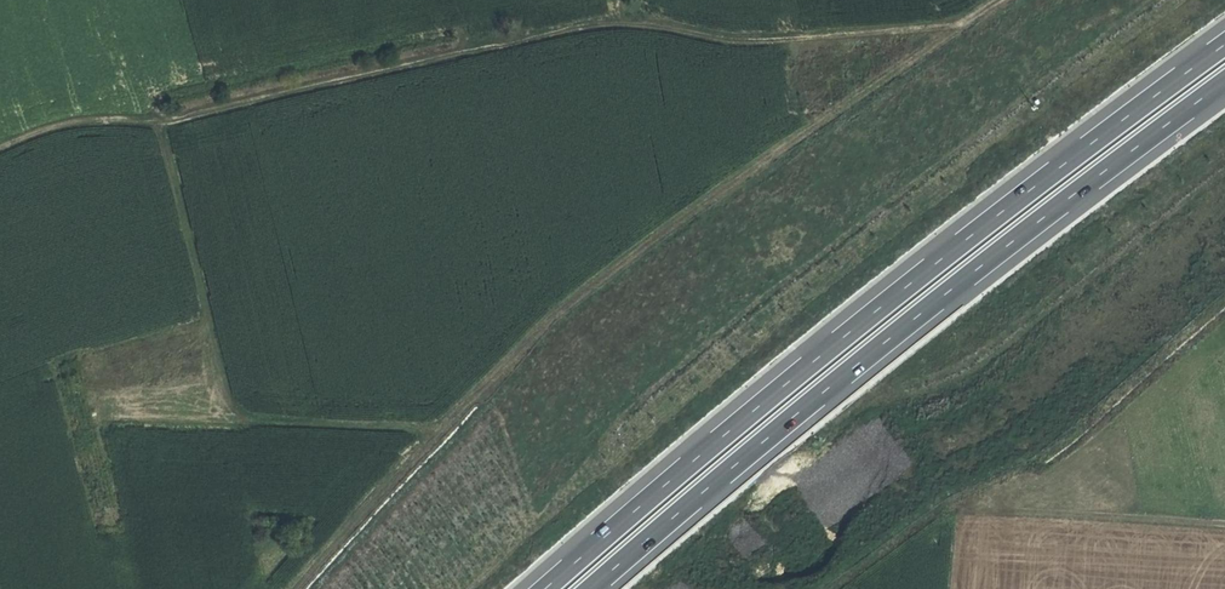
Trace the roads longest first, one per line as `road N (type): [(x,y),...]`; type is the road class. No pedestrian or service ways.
road 1 (track): [(999,0),(959,26),(745,43),(635,24),(582,27),(192,116),(70,125),(0,150)]
road 2 (motorway): [(1224,41),(920,271),(539,588)]
road 3 (track): [(959,26),(559,313),(297,588)]
road 4 (motorway): [(586,588),(1001,246),(1224,78)]
road 5 (track): [(970,511),(1224,521)]

